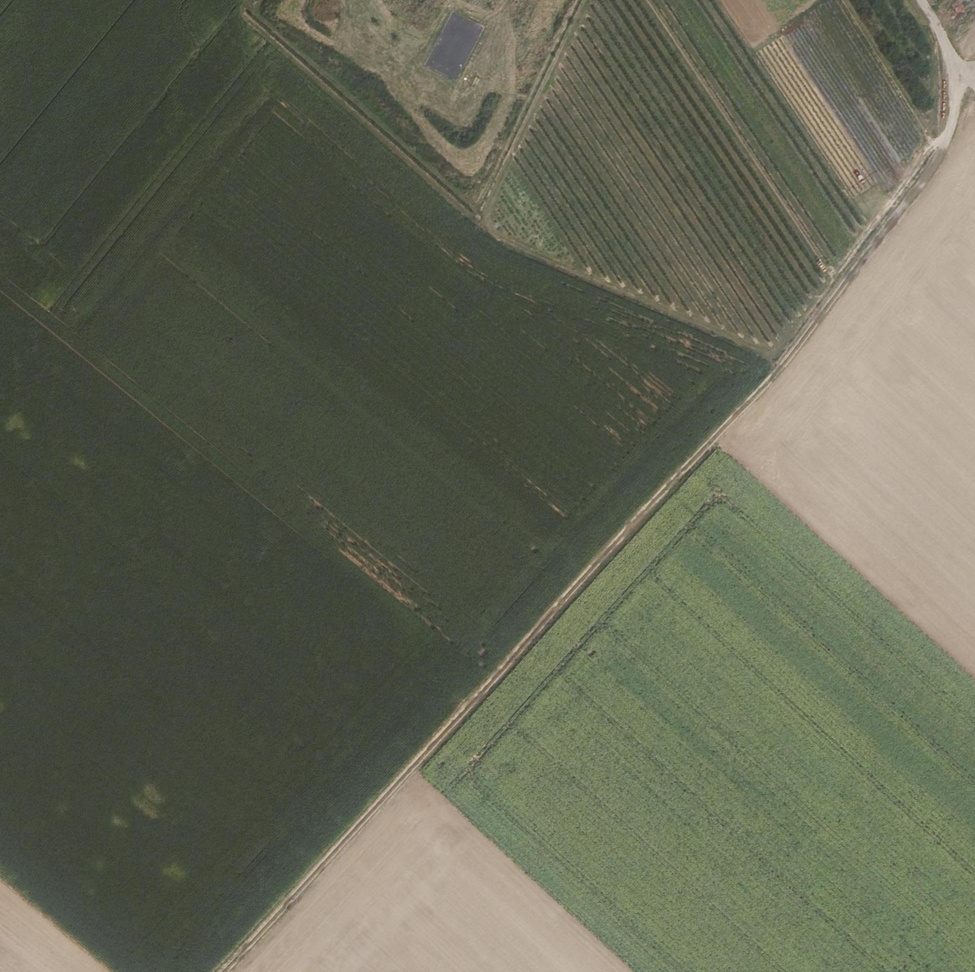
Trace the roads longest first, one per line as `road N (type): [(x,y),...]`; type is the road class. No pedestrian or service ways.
road 1 (track): [(967,78),(947,141),(792,368),(222,971)]

